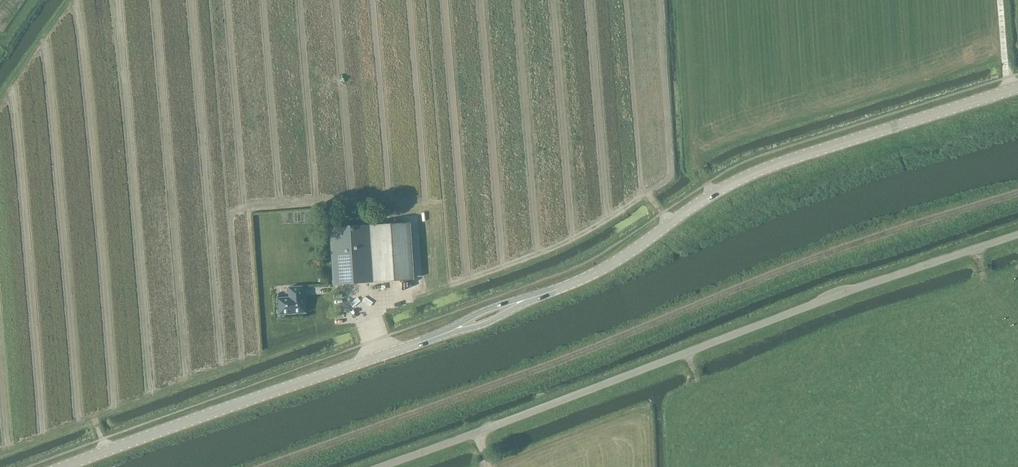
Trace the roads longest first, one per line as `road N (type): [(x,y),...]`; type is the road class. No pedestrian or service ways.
road 1 (unclassified): [(380,466),(1017,234)]
road 2 (tertiary): [(537,296),(610,264),(742,177),(1017,87)]
road 3 (tertiary): [(63,466),(439,335)]

